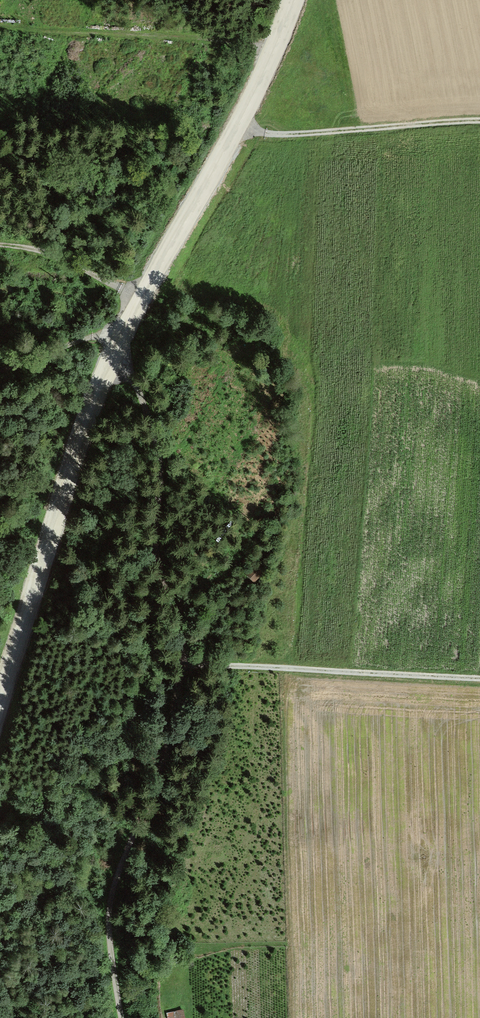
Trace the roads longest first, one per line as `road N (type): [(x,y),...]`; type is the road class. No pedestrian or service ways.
road 1 (tertiary): [(290,0),(235,127),(88,407),(0,691)]
road 2 (track): [(121,1017),(114,884),(163,756),(184,634),(150,427),(113,355)]
road 3 (track): [(179,662),(479,678)]
road 4 (track): [(0,30),(275,44)]
road 5 (track): [(479,120),(353,131),(235,127)]
road 6 (track): [(0,246),(47,252),(141,298)]
road 7 (track): [(118,340),(94,335),(0,369)]

